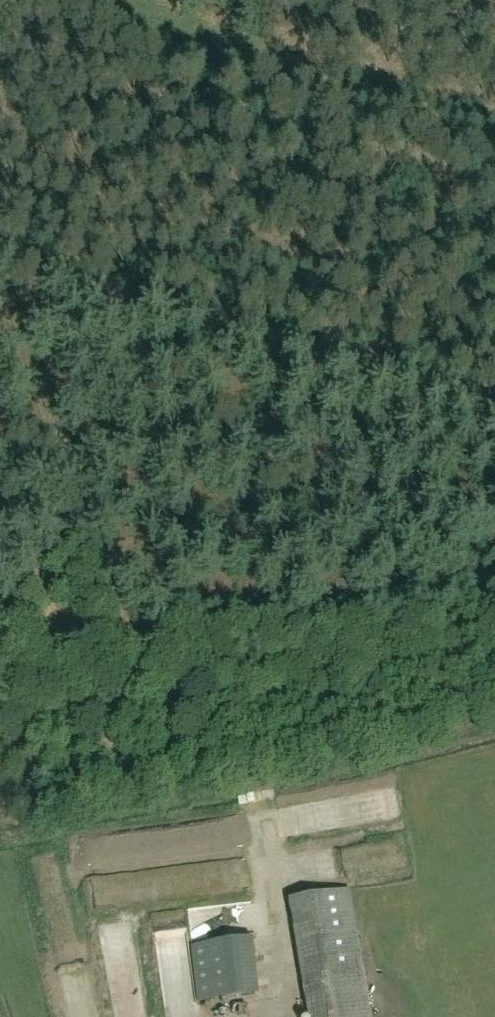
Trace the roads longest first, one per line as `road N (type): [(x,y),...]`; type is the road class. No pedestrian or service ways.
road 1 (track): [(0,235),(494,395)]
road 2 (track): [(494,694),(53,811)]
road 3 (track): [(494,139),(86,0)]

